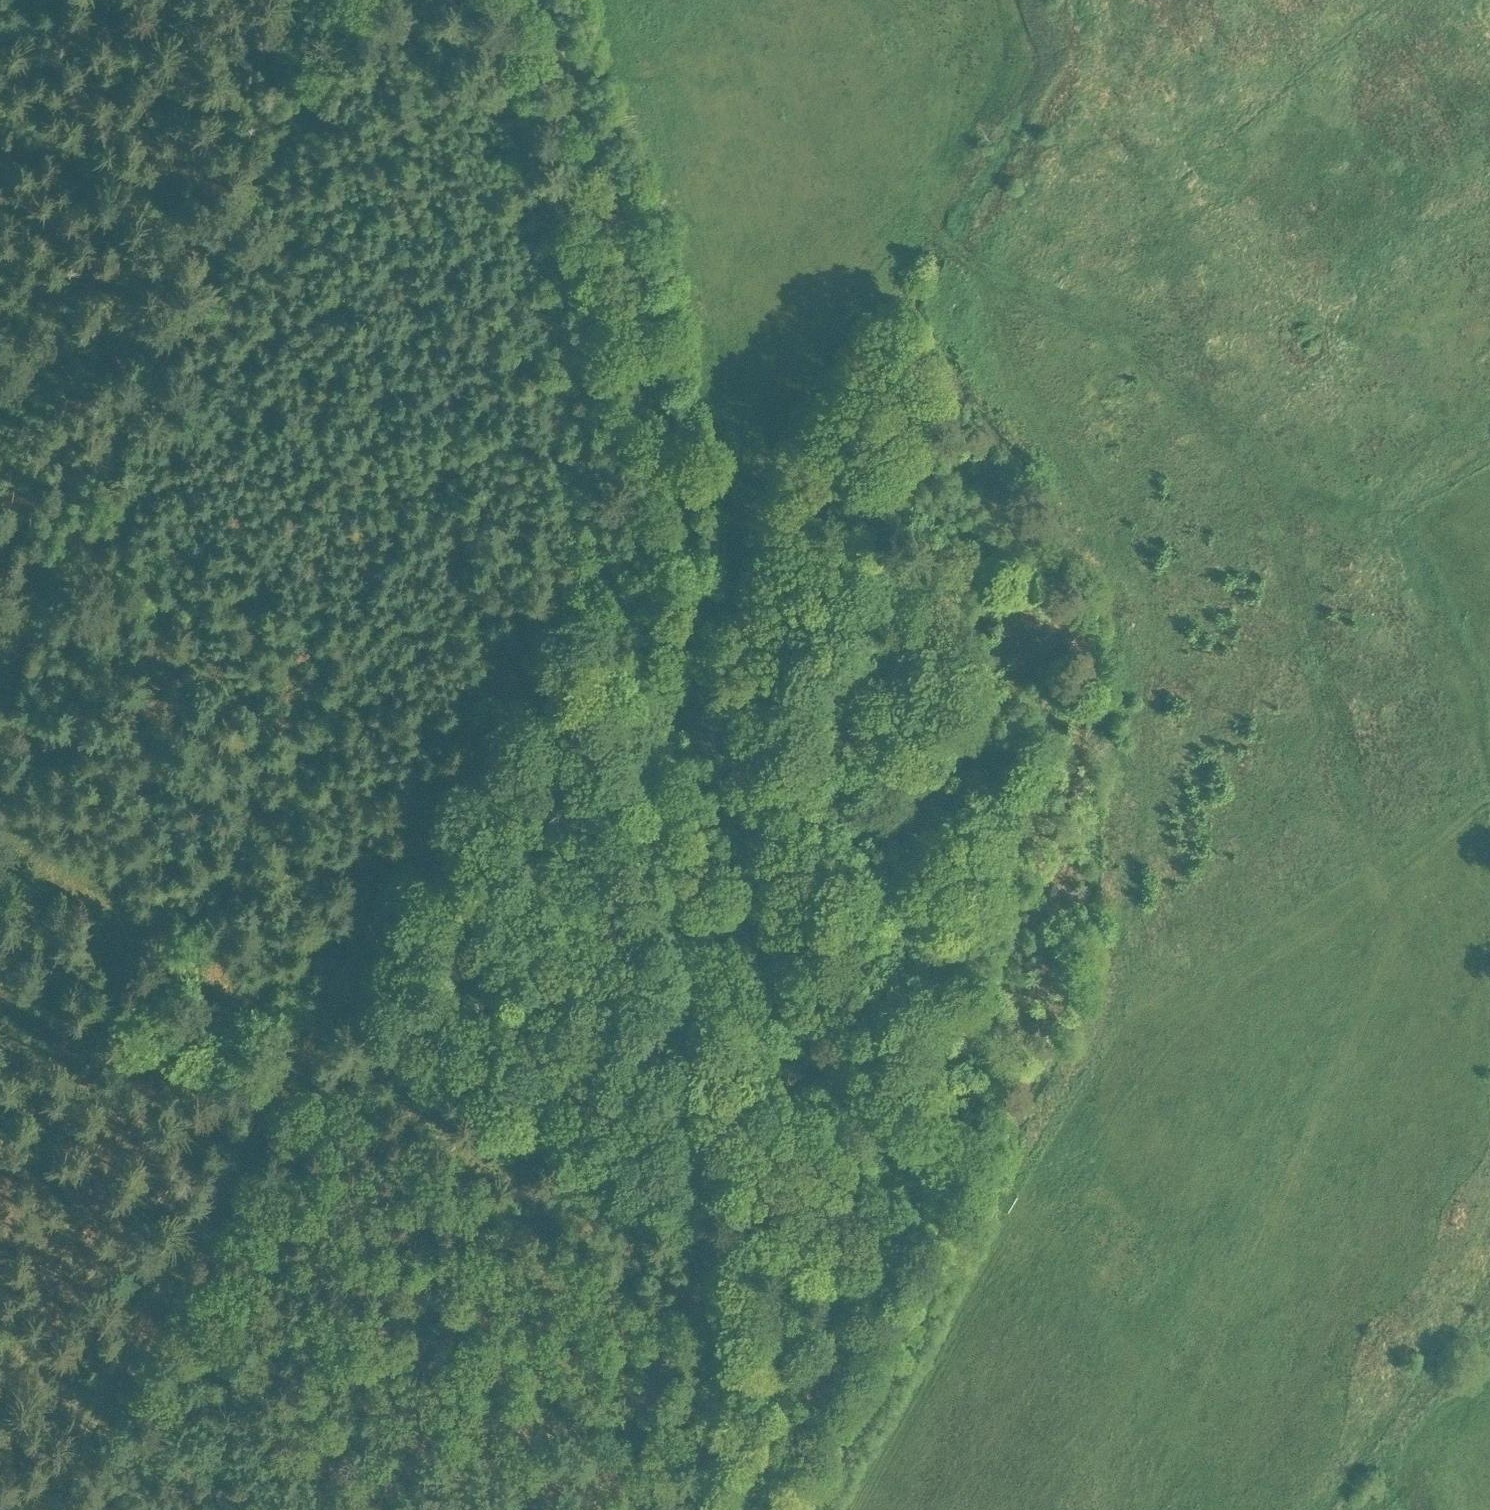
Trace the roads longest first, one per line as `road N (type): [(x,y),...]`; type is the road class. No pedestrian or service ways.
road 1 (track): [(1046,1229),(837,1078),(769,967),(608,171),(546,0)]
road 2 (track): [(606,527),(314,1038),(0,825)]
road 3 (track): [(0,668),(355,0)]
road 4 (track): [(51,1509),(314,1038)]
road 5 (track): [(0,1346),(265,1509)]
road 6 (track): [(697,1509),(706,1495),(704,1286)]

